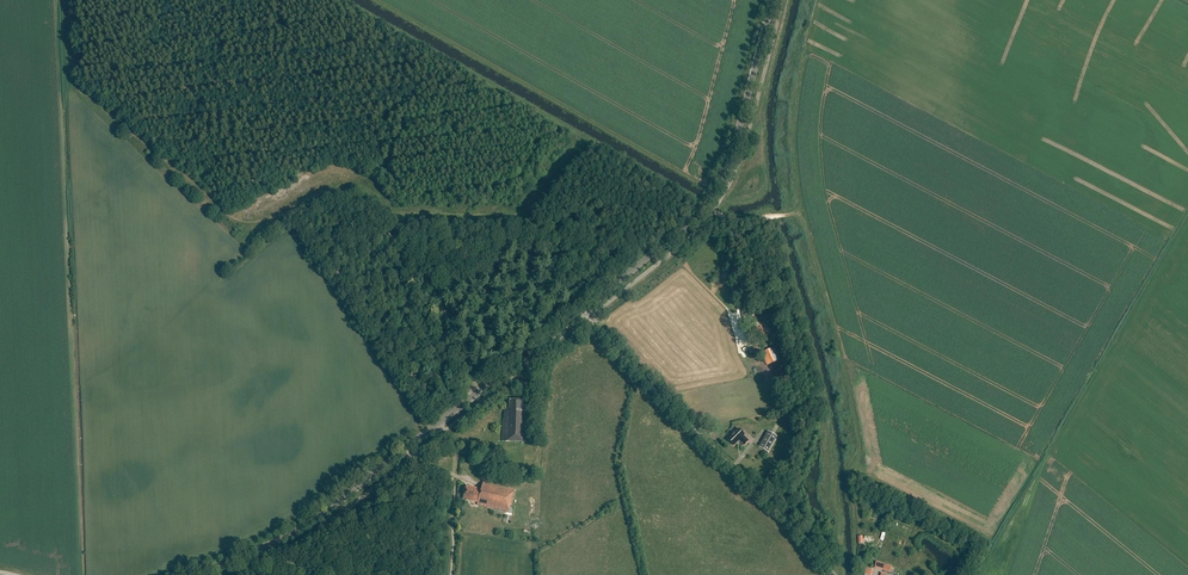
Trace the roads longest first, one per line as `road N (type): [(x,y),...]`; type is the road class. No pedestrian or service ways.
road 1 (secondary): [(192,574),(300,528),(583,310)]
road 2 (track): [(704,207),(337,0)]
road 3 (secondary): [(583,310),(680,232),(716,188),(773,0)]
road 4 (unclassified): [(834,574),(583,310)]

